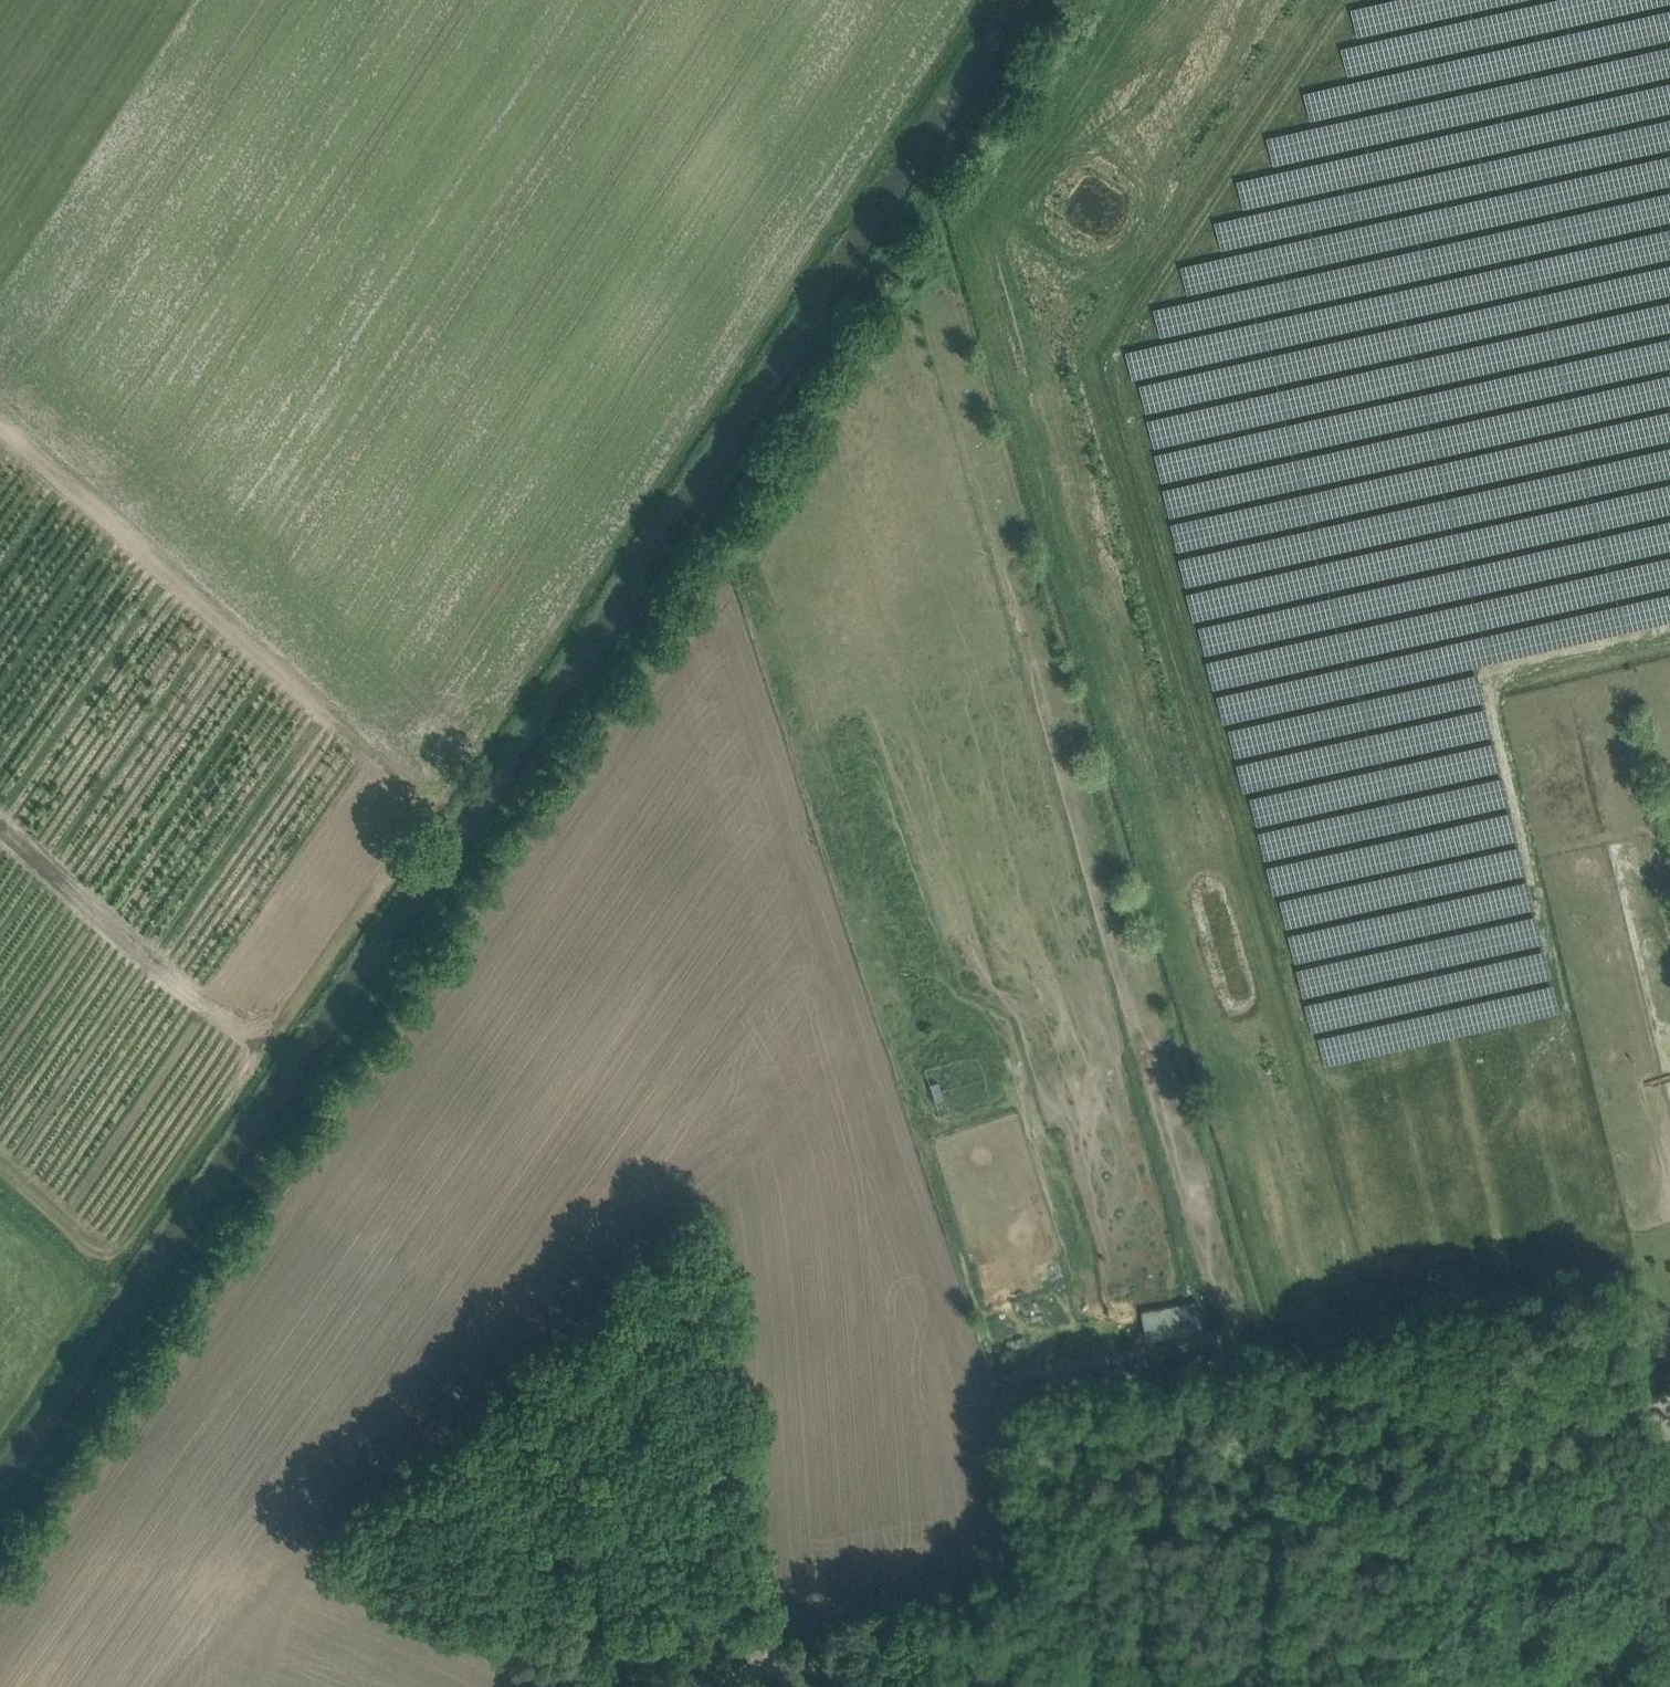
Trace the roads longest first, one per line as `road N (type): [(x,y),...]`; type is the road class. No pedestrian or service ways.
road 1 (unclassified): [(706,1686),(1214,1591),(1580,1437)]

